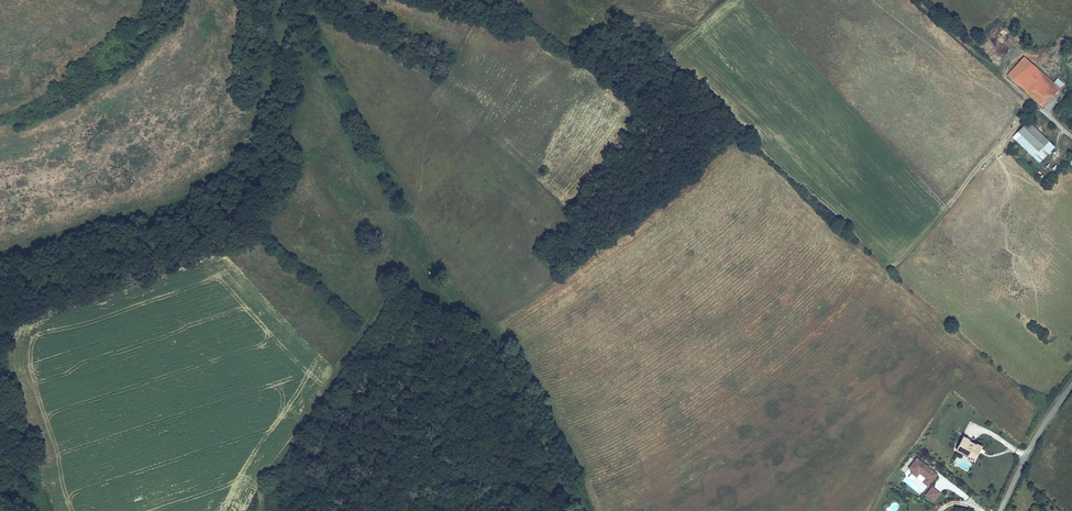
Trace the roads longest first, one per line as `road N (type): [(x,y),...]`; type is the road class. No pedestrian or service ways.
road 1 (track): [(583,510),(489,332),(448,286),(410,217),(398,222),(318,67),(287,34),(283,0)]
road 2 (track): [(259,510),(268,478),(386,290),(398,222)]
road 3 (track): [(914,0),(1037,109)]
road 4 (unclassified): [(1071,383),(1000,510)]

